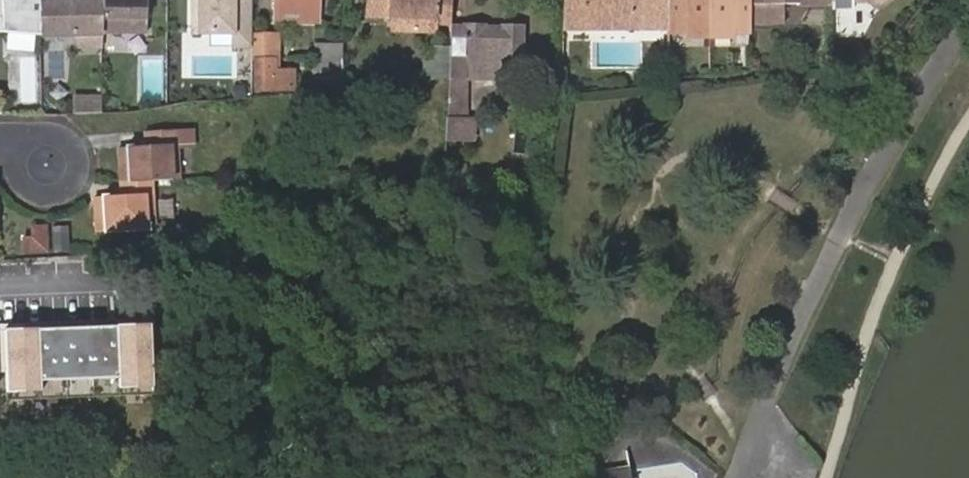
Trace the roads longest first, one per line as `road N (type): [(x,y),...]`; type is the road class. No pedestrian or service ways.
road 1 (residential): [(18,144),(48,132),(67,141),(77,161),(72,182),(56,195),(35,195),(18,184)]

